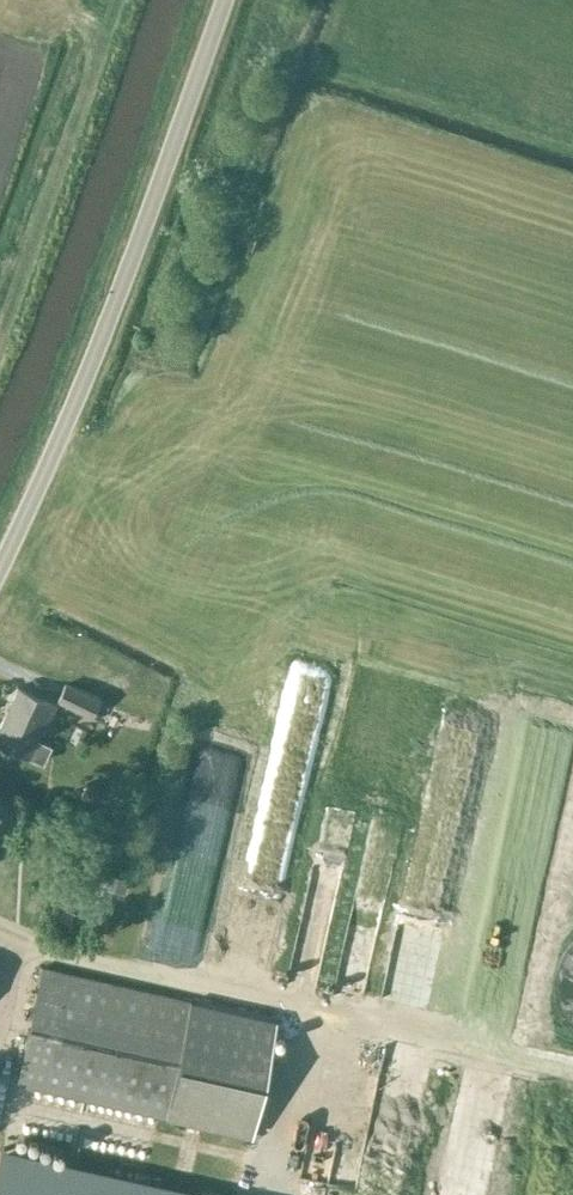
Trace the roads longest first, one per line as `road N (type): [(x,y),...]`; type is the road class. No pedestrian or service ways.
road 1 (unclassified): [(0,574),(98,369),(225,0)]
road 2 (track): [(117,0),(0,328)]

